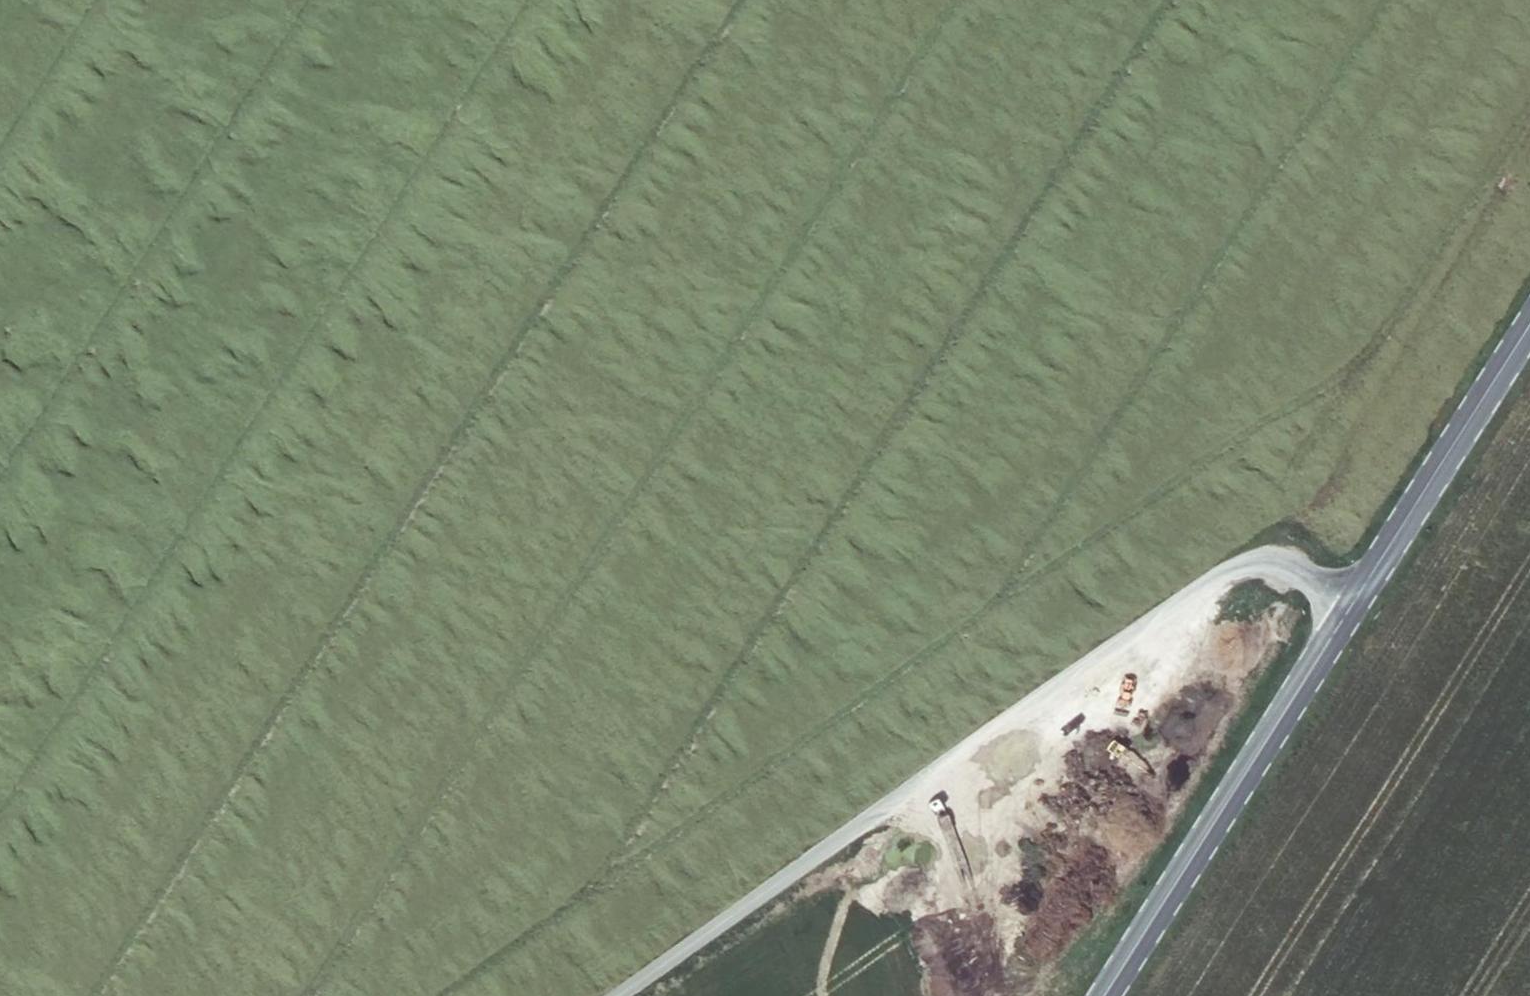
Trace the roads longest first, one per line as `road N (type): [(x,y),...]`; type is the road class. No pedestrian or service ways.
road 1 (tertiary): [(627,995),(1243,560),(1275,557),(1315,577),(1348,607)]
road 2 (secondary): [(1348,607),(1094,995)]
road 3 (secondary): [(1529,318),(1348,607)]

